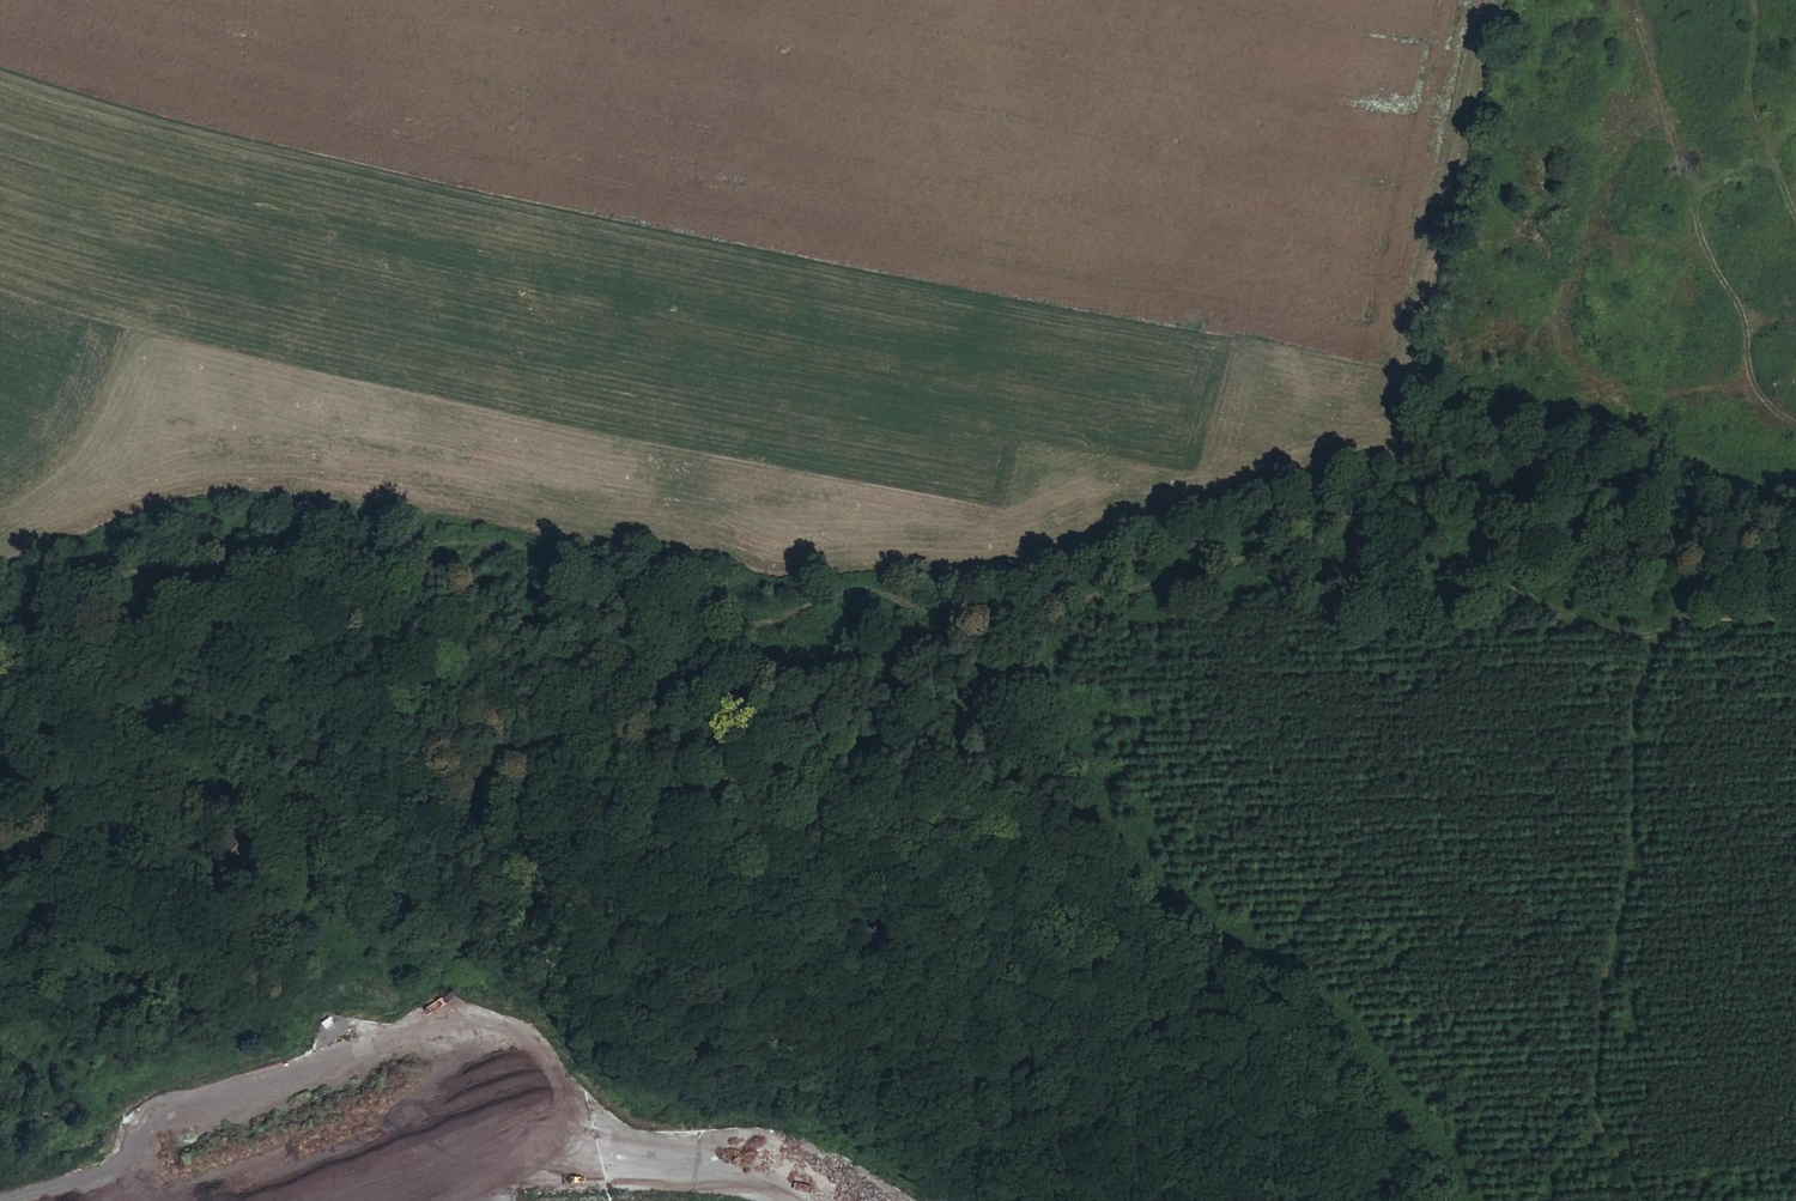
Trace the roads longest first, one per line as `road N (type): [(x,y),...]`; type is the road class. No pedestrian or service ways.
road 1 (track): [(0,600),(59,554),(80,552),(189,491),(249,475),(312,488),(361,528),(381,529),(411,506),(481,542),(554,530),(652,566),(692,553),(731,576),(802,589),(908,581),(1039,532),(1104,544),(1295,478),(1359,509),(1411,513),(1457,491),(1481,505),(1488,519),(1479,540),(1482,565),(1497,578),(1674,662)]
road 2 (track): [(1650,1200),(1597,1118),(1582,1064),(1604,1007),(1665,670),(1704,632),(1795,600)]
road 3 (track): [(1795,378),(1775,402),(1676,400),(1595,379),(1554,343),(1586,211),(1613,0)]
road 4 (track): [(0,771),(69,784),(103,776),(175,726),(245,764),(297,774),(315,792),(321,824),(354,864),(434,895),(495,955)]
road 5 (track): [(1569,270),(1528,340),(1502,350),(1487,369),(1509,449),(1527,476),(1488,519)]
road 6 (track): [(1753,0),(1750,94),(1795,222)]

